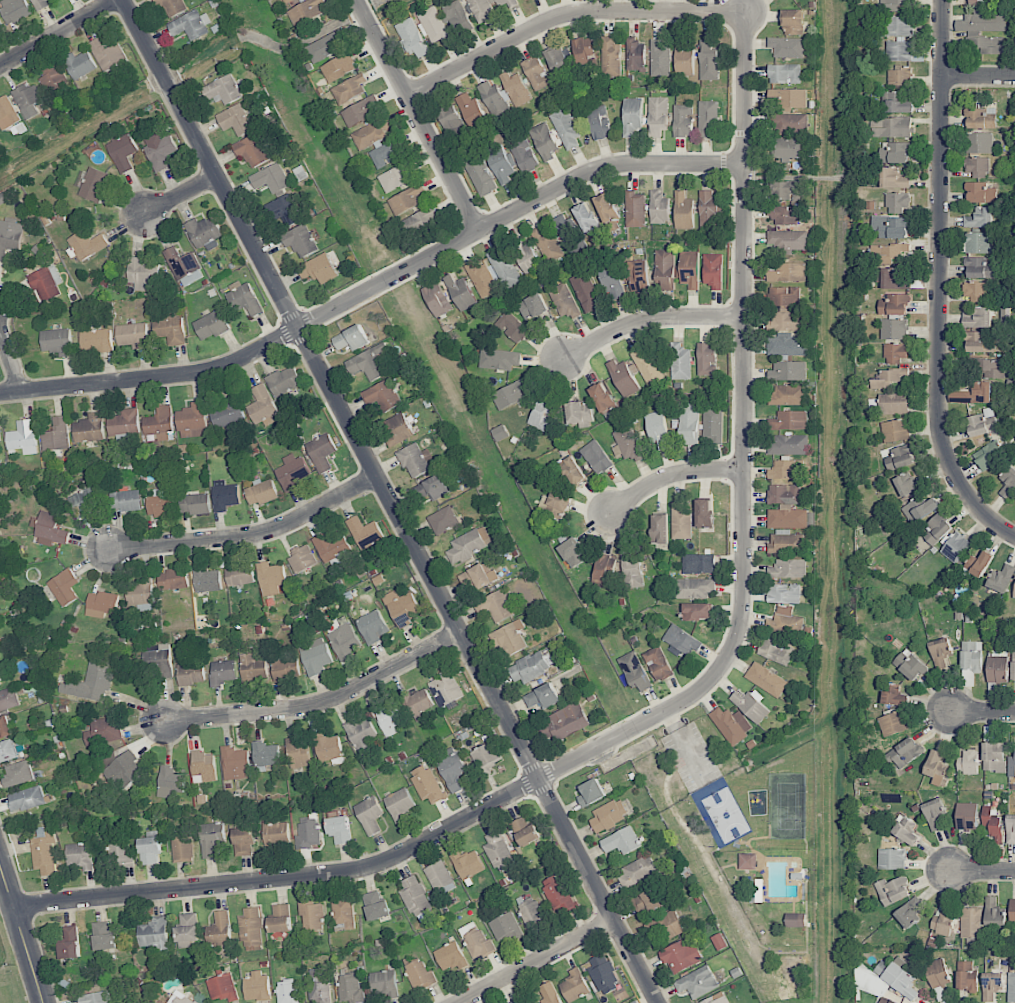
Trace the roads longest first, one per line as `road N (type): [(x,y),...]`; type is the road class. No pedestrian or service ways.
road 1 (residential): [(15,907),(340,873),(394,859),(682,703),(719,671),(737,639),(743,603),(745,12)]
road 2 (residential): [(124,0),(659,1002)]
road 3 (residential): [(0,392),(214,371),(597,171),(745,165)]
road 4 (residential): [(942,0),(941,437),(965,493),(1014,538)]
road 5 (residential): [(745,12),(565,14),(409,97)]
road 6 (residential): [(167,722),(325,701),(460,631)]
road 7 (residential): [(109,552),(270,531),(378,475)]
road 8 (residential): [(356,0),(480,232)]
road 9 (residential): [(745,318),(648,319),(562,360)]
road 10 (residential): [(614,919),(459,1002)]
road 11 (residential): [(0,860),(45,1002)]
road 12 (residential): [(743,471),(667,477),(606,515)]
road 13 (residential): [(0,66),(117,0)]

